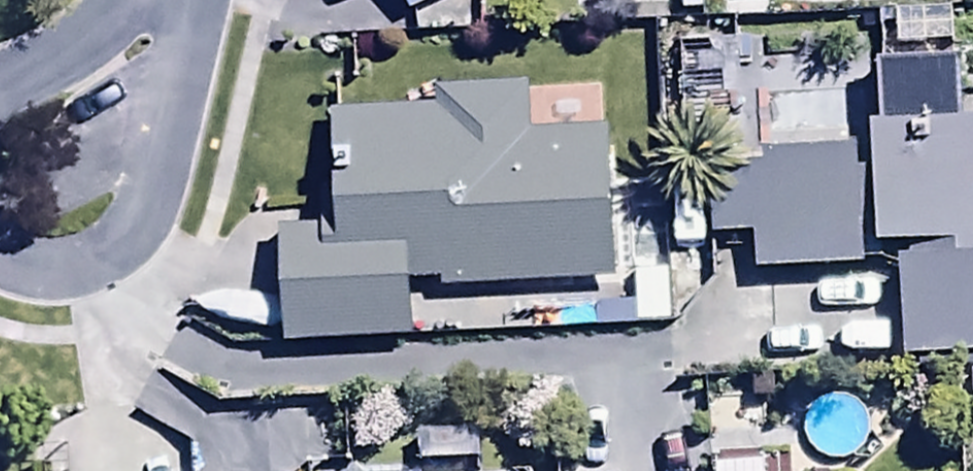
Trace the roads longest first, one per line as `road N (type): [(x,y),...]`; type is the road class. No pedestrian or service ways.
road 1 (residential): [(187,0),(142,219)]
road 2 (residential): [(0,91),(142,0)]
road 3 (residential): [(142,219),(119,248),(71,270),(22,272),(0,263)]

